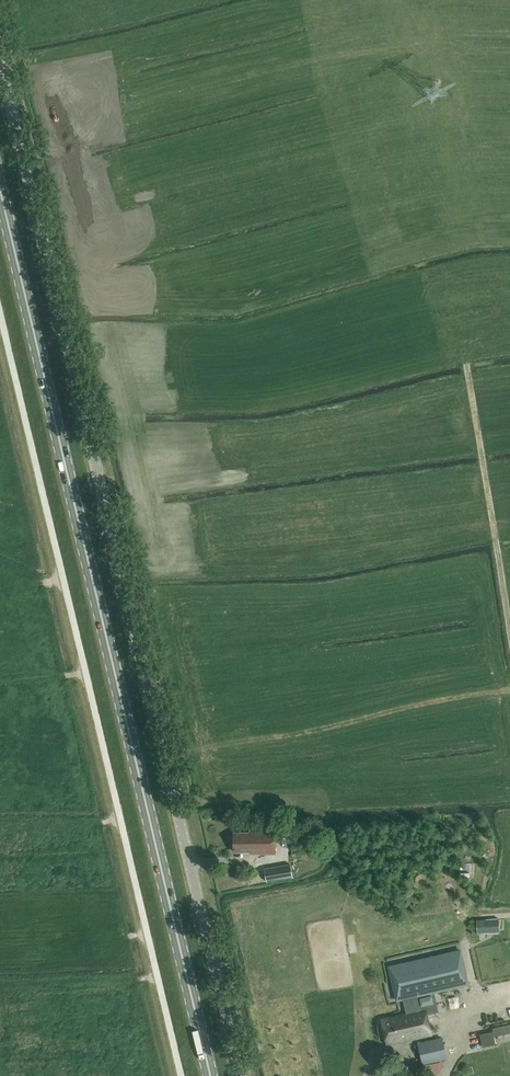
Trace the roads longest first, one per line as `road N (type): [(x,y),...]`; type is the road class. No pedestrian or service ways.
road 1 (unclassified): [(240,1075),(0,64)]
road 2 (primary): [(210,1075),(0,190)]

